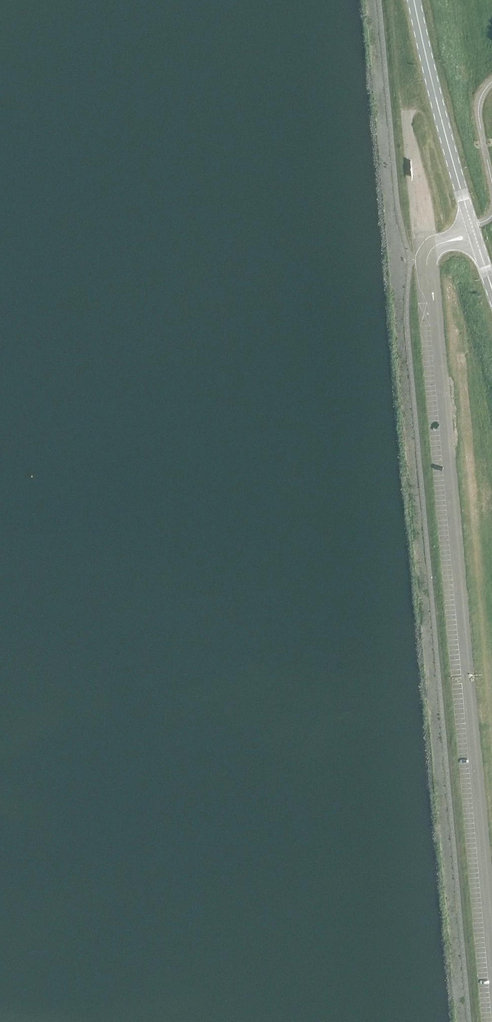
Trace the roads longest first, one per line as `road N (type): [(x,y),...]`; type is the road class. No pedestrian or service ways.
road 1 (secondary): [(471,228),(413,0)]

